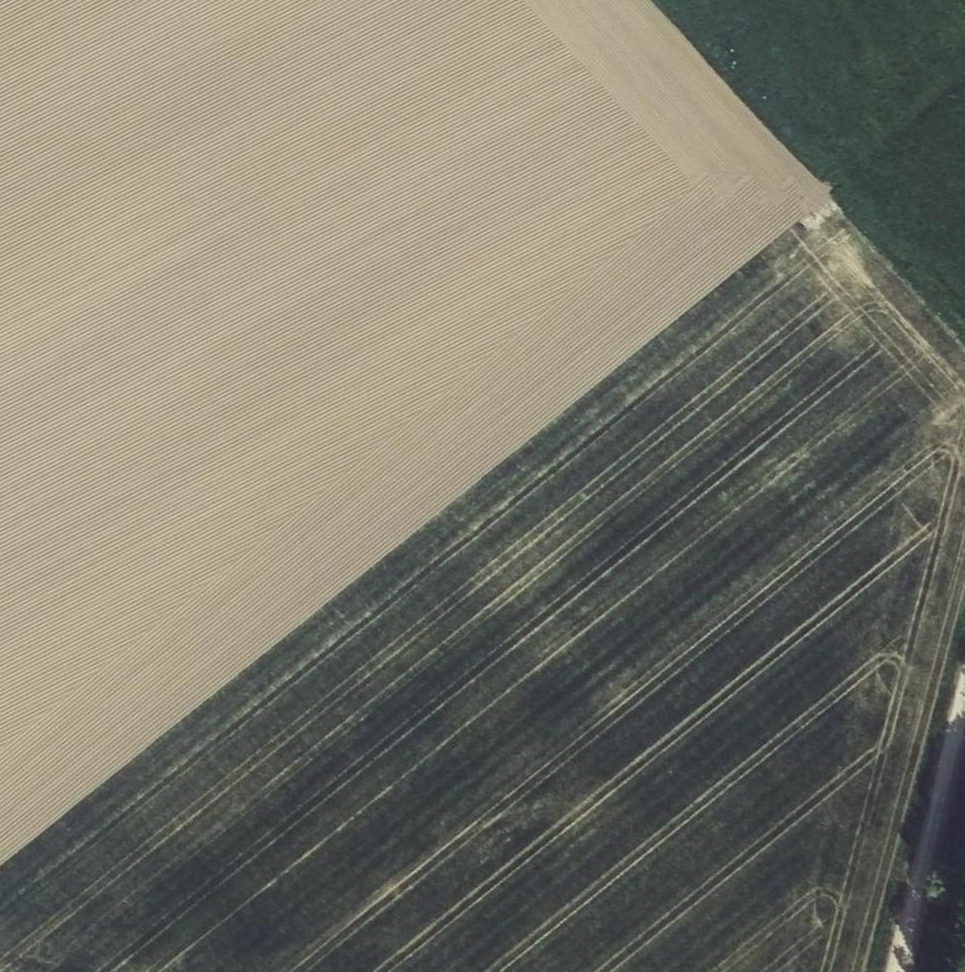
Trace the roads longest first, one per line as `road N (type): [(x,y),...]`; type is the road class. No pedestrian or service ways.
road 1 (track): [(964,700),(928,824),(898,971)]

